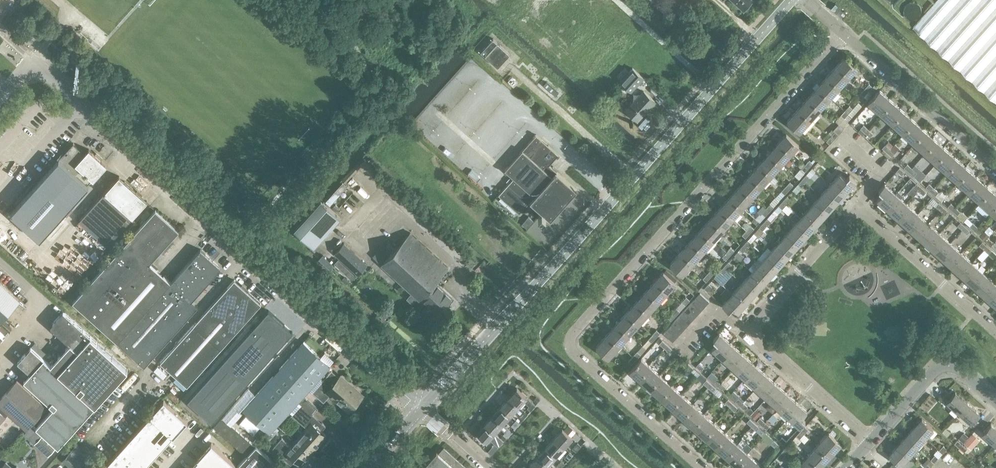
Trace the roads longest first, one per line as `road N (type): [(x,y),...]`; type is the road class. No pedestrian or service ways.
road 1 (residential): [(699,467),(574,354),(575,334),(843,33)]
road 2 (unclassified): [(420,409),(33,62),(0,99)]
road 3 (tertiary): [(420,409),(792,0)]
road 4 (residential): [(873,441),(746,329),(855,205),(995,331)]
road 5 (residential): [(995,167),(843,33)]

